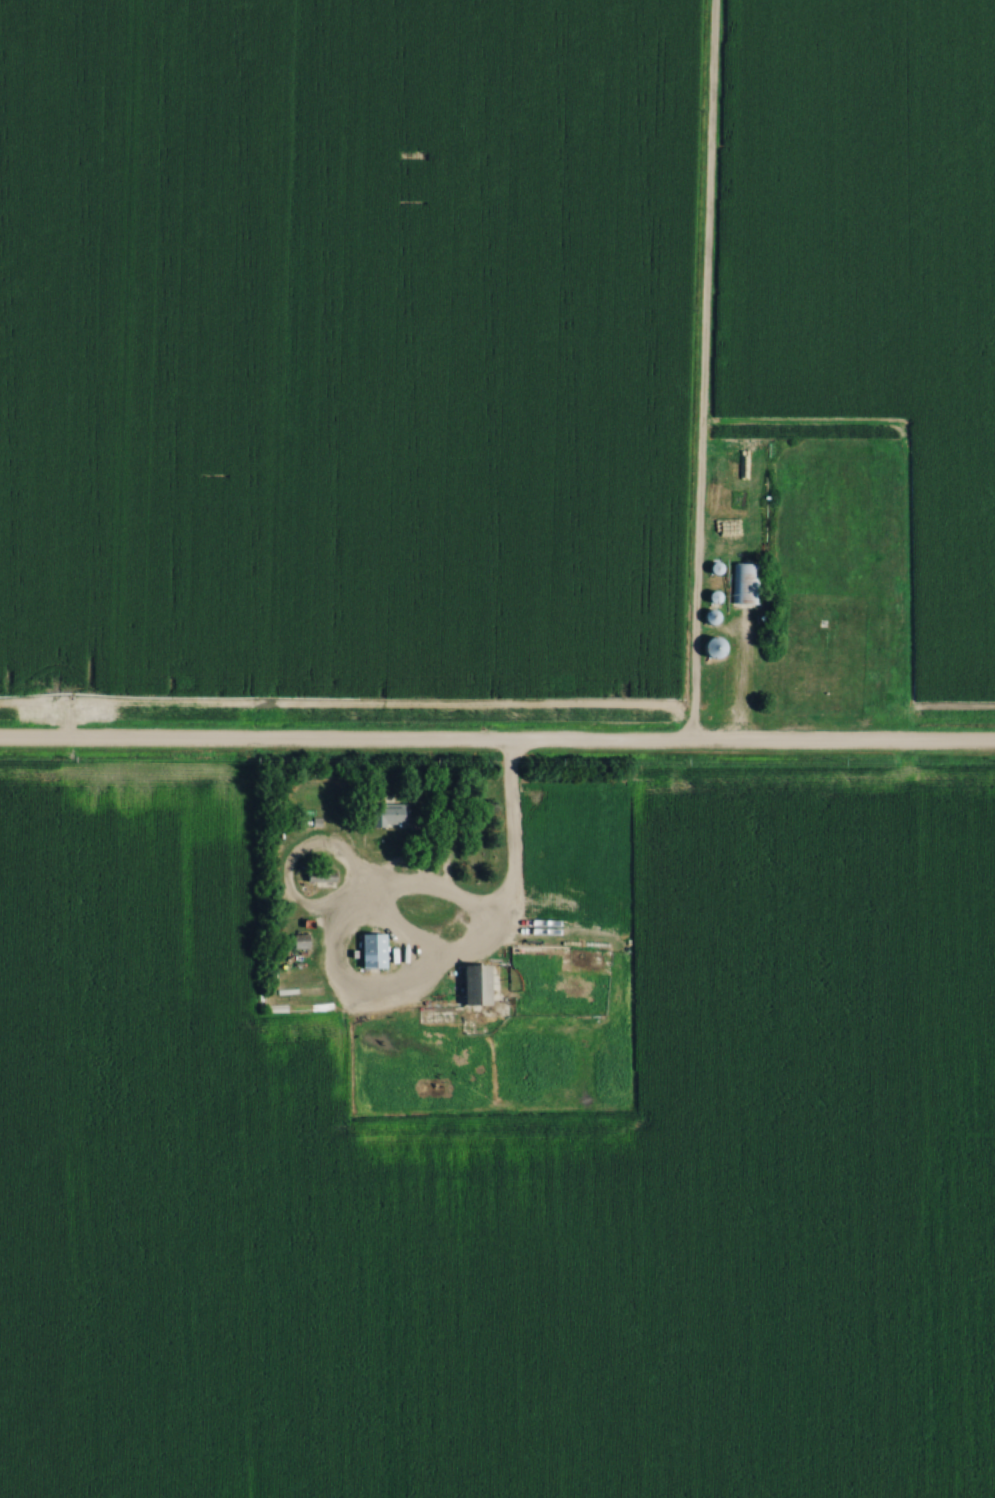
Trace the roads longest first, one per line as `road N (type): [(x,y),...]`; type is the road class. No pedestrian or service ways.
road 1 (tertiary): [(994,749),(0,741)]

